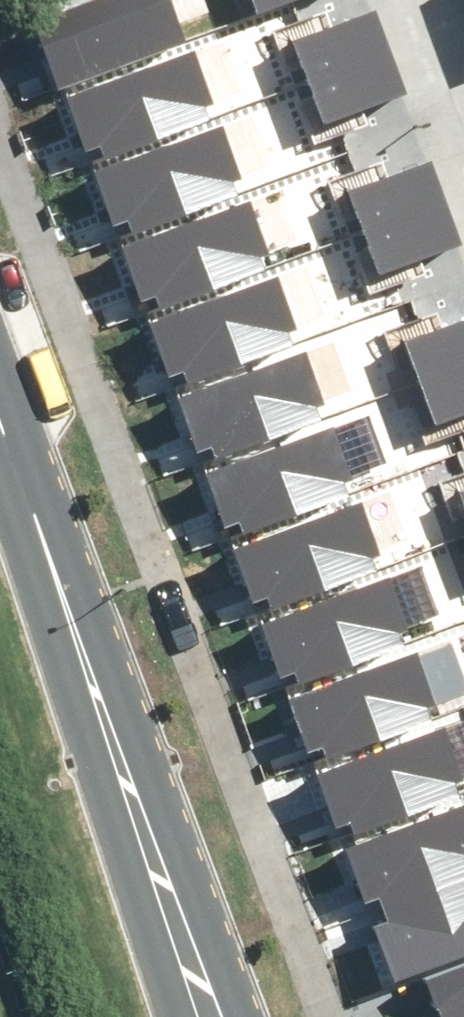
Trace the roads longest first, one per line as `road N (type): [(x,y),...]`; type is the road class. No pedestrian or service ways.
road 1 (tertiary): [(228,1016),(0,418)]
road 2 (residential): [(463,177),(400,0)]

